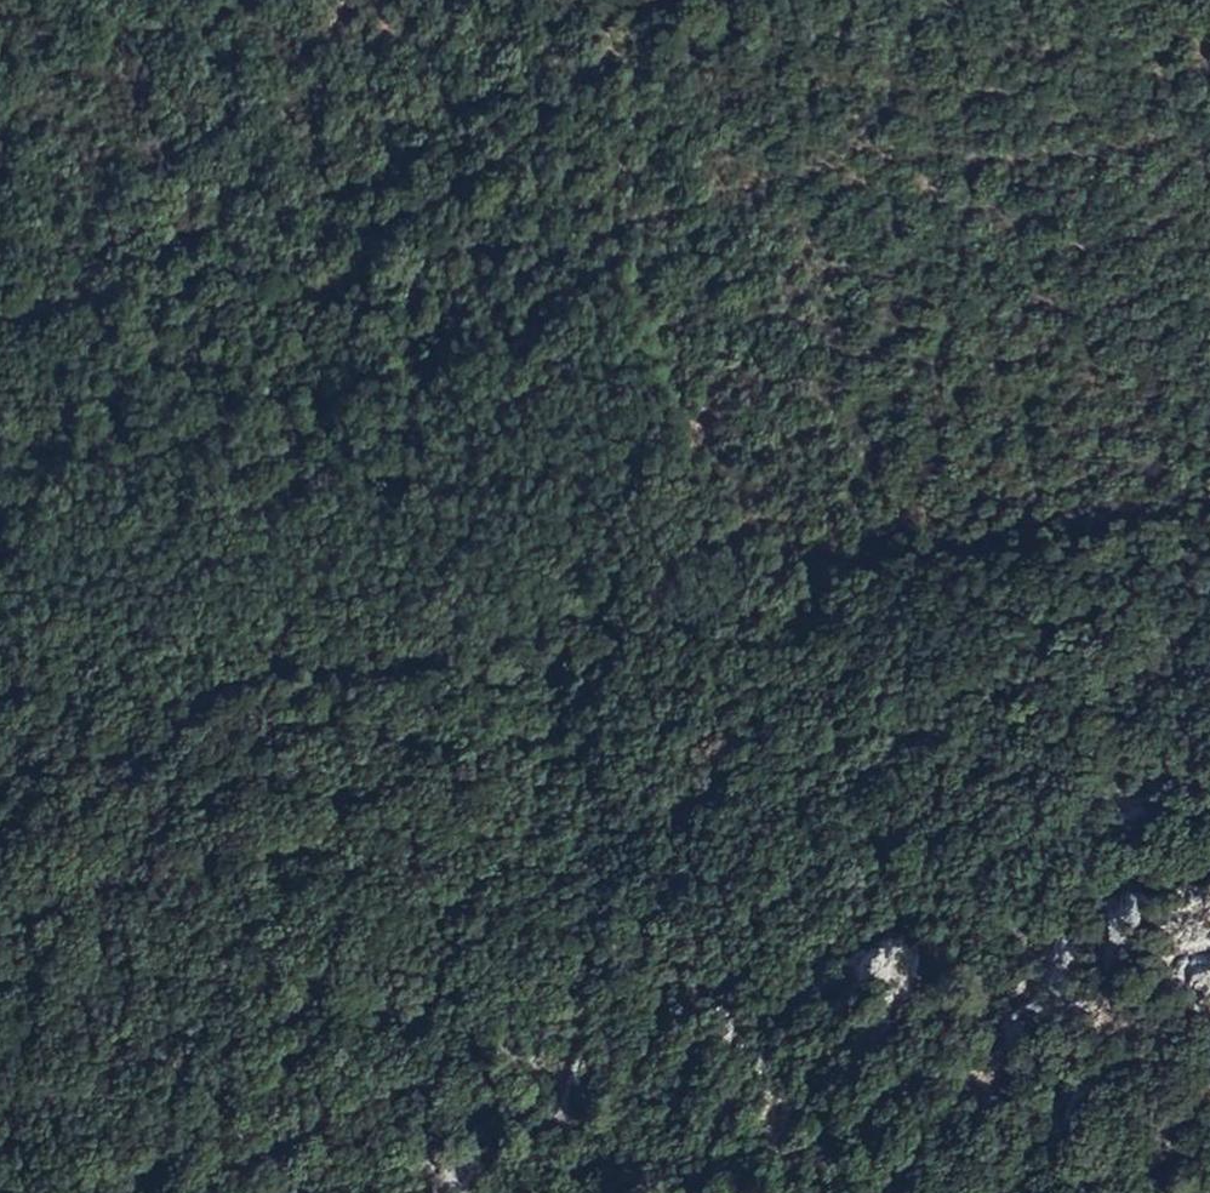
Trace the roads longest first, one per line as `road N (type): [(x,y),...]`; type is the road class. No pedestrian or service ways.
road 1 (track): [(0,319),(161,300),(315,305),(682,0)]

